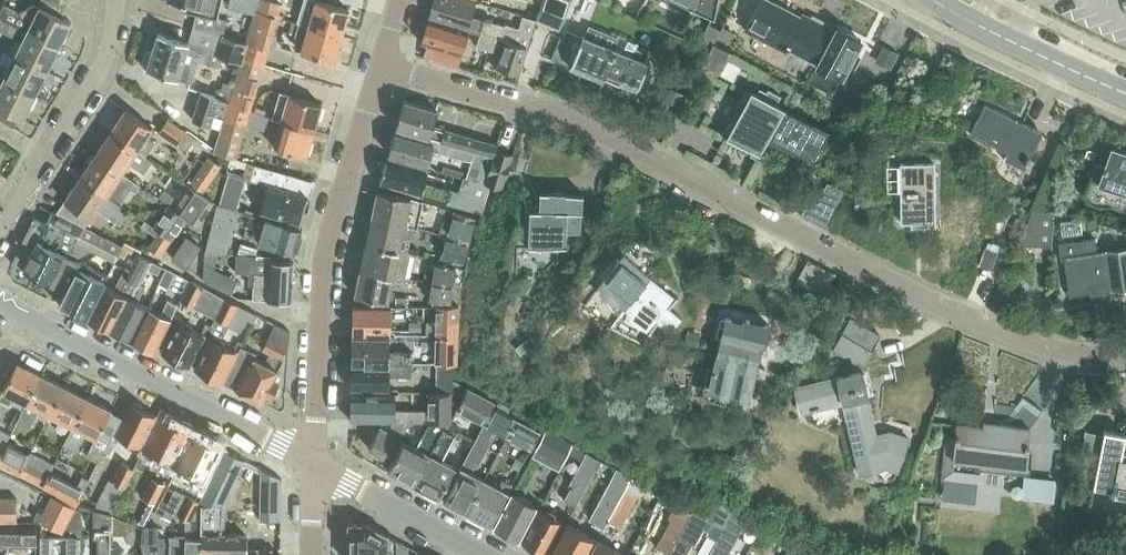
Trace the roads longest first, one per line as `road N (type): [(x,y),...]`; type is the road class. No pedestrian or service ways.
road 1 (residential): [(1125,367),(1085,368),(1027,349),(576,123),(386,72)]
road 2 (residential): [(315,457),(327,272),(386,72)]
road 3 (residential): [(315,457),(94,352),(0,295)]
road 4 (residential): [(114,0),(109,41),(88,92),(0,230)]
road 5 (secondary): [(934,0),(1125,92)]
road 6 (residential): [(489,554),(315,457)]

